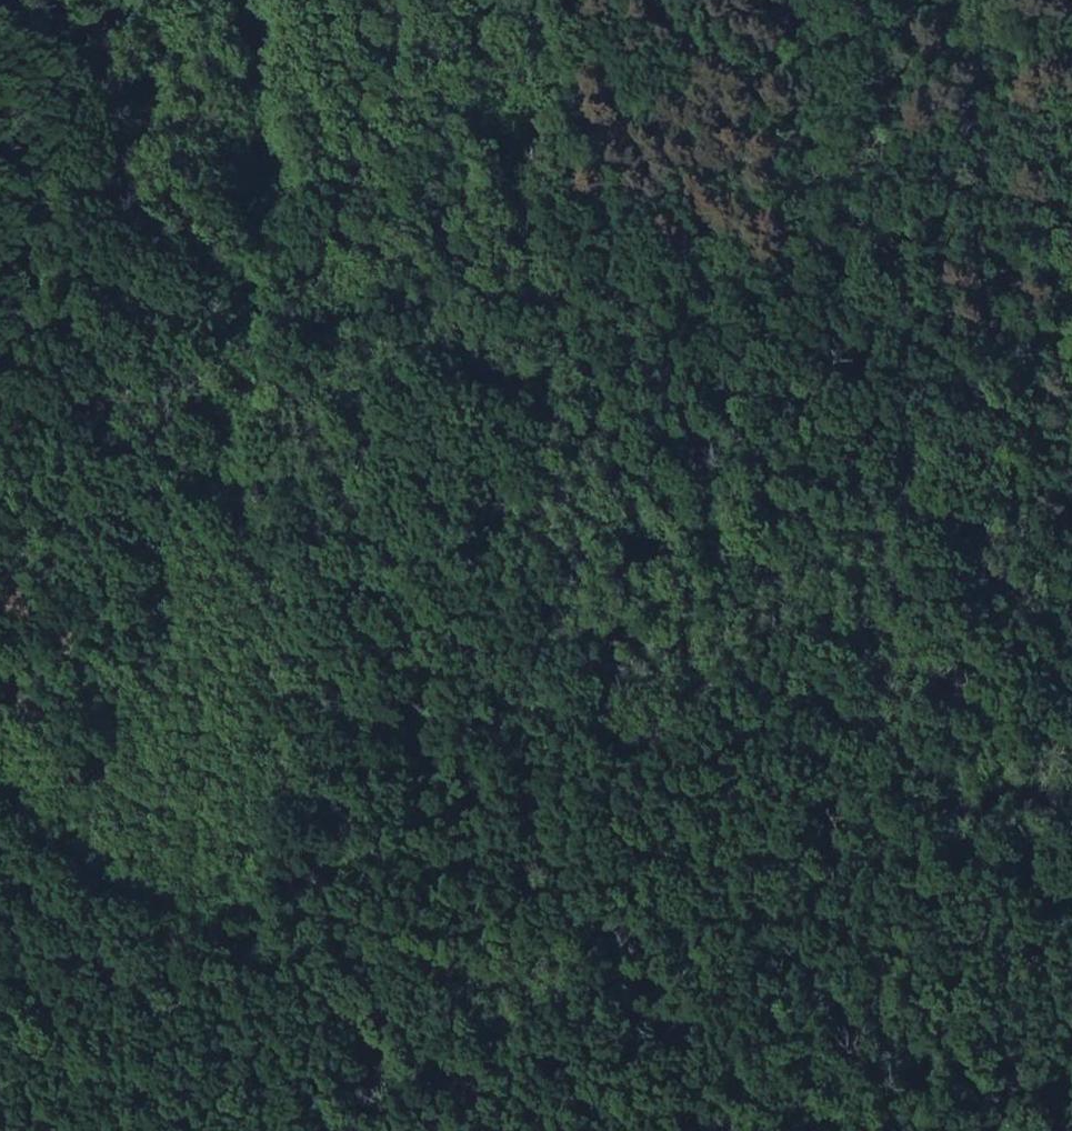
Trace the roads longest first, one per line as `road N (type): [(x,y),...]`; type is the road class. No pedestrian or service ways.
road 1 (track): [(1071,259),(959,0)]

